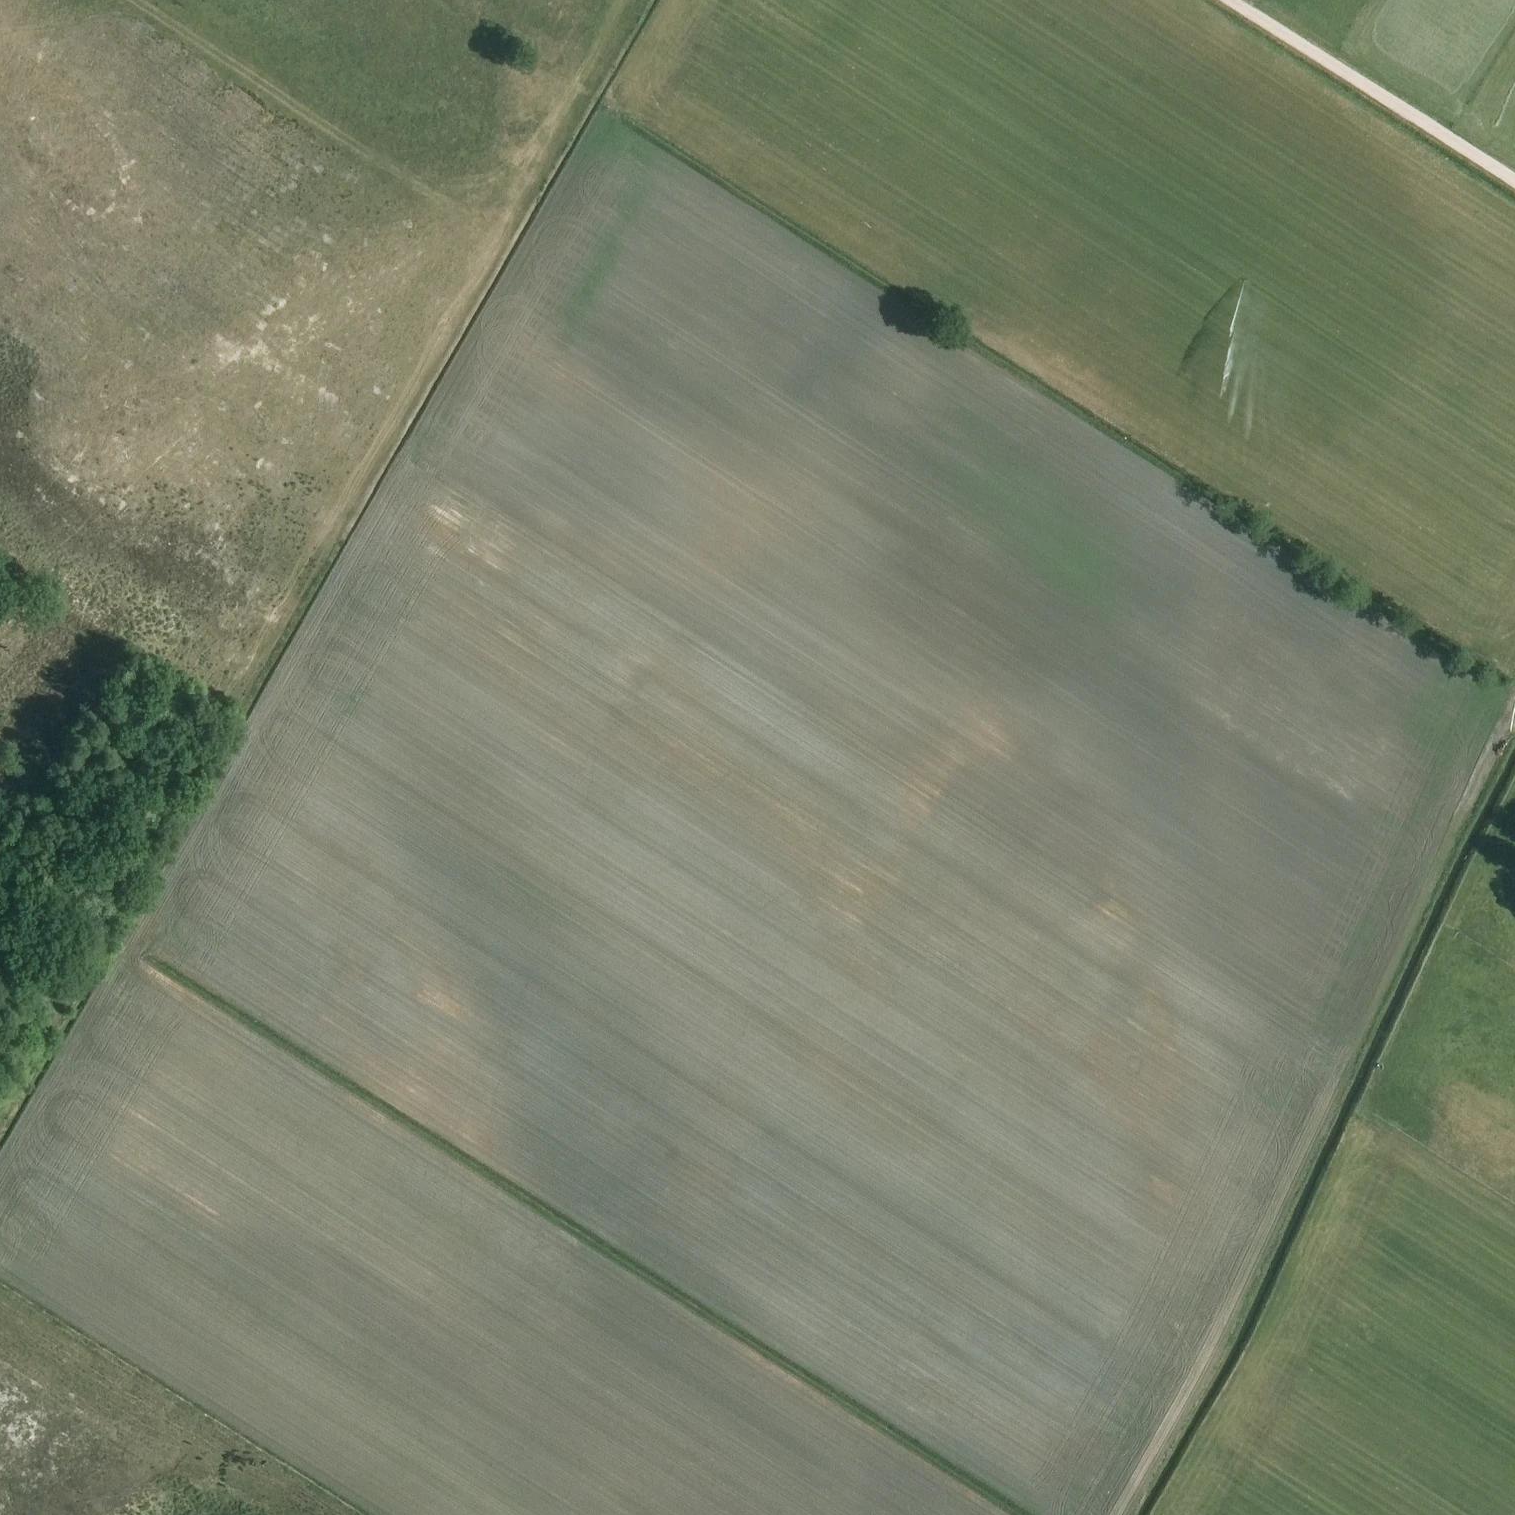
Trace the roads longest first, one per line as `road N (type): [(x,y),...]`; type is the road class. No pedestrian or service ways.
road 1 (track): [(103,0),(494,241),(225,717)]
road 2 (track): [(1236,0),(1514,179)]

